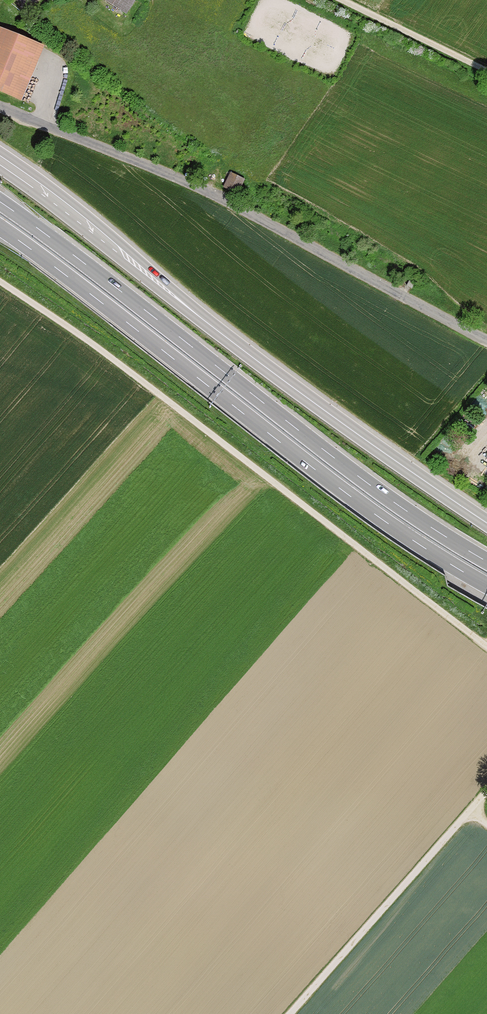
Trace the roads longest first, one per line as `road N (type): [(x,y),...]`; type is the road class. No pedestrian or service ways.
road 1 (track): [(0,282),(486,644)]
road 2 (secondary): [(486,520),(231,343),(0,159)]
road 3 (motorway): [(486,562),(349,470),(0,202)]
road 4 (motorway): [(0,228),(316,470),(486,585)]
road 5 (residential): [(486,340),(189,177),(0,104)]
road 6 (track): [(486,792),(290,1013)]
road 7 (track): [(486,70),(343,0)]

